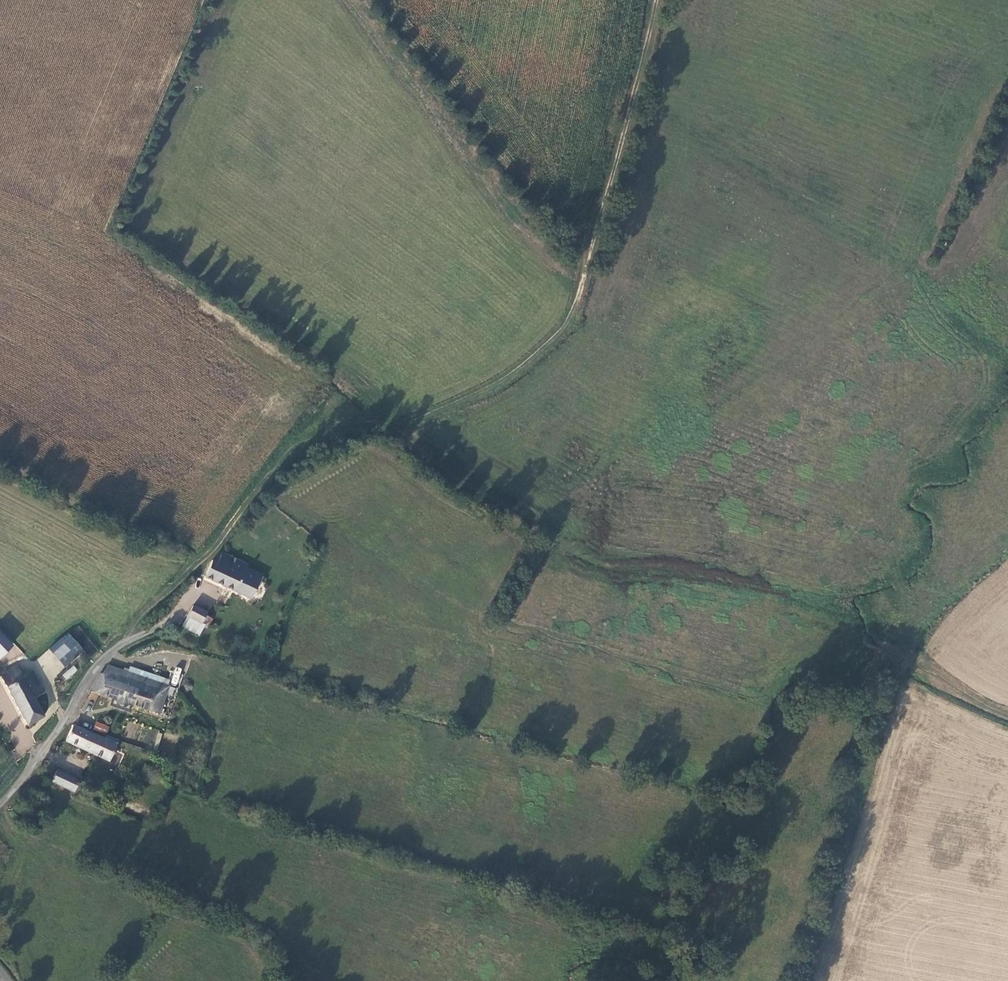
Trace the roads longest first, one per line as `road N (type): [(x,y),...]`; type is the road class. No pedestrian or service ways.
road 1 (track): [(124,646),(138,615),(204,558),(293,447),(332,418),(362,406),(418,416),(485,395),(565,331),(610,181),(649,0)]
road 2 (unclassified): [(0,802),(44,754),(110,654),(163,625),(198,592)]

